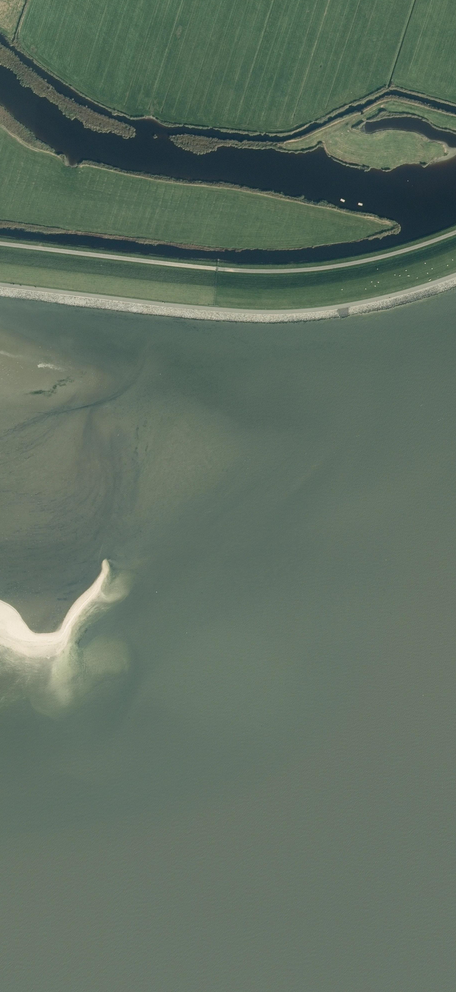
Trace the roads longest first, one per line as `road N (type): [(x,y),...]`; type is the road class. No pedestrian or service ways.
road 1 (unclassified): [(455,234),(364,263),(273,274),(0,245)]
road 2 (unclassified): [(0,289),(274,315),(376,303),(455,279)]

